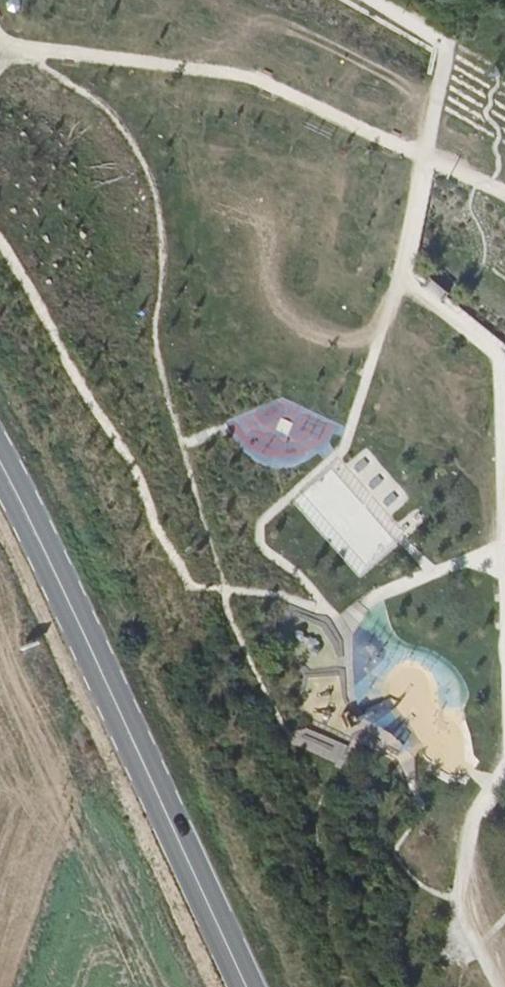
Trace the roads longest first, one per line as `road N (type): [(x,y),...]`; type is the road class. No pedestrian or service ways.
road 1 (secondary): [(243,986),(0,475)]

